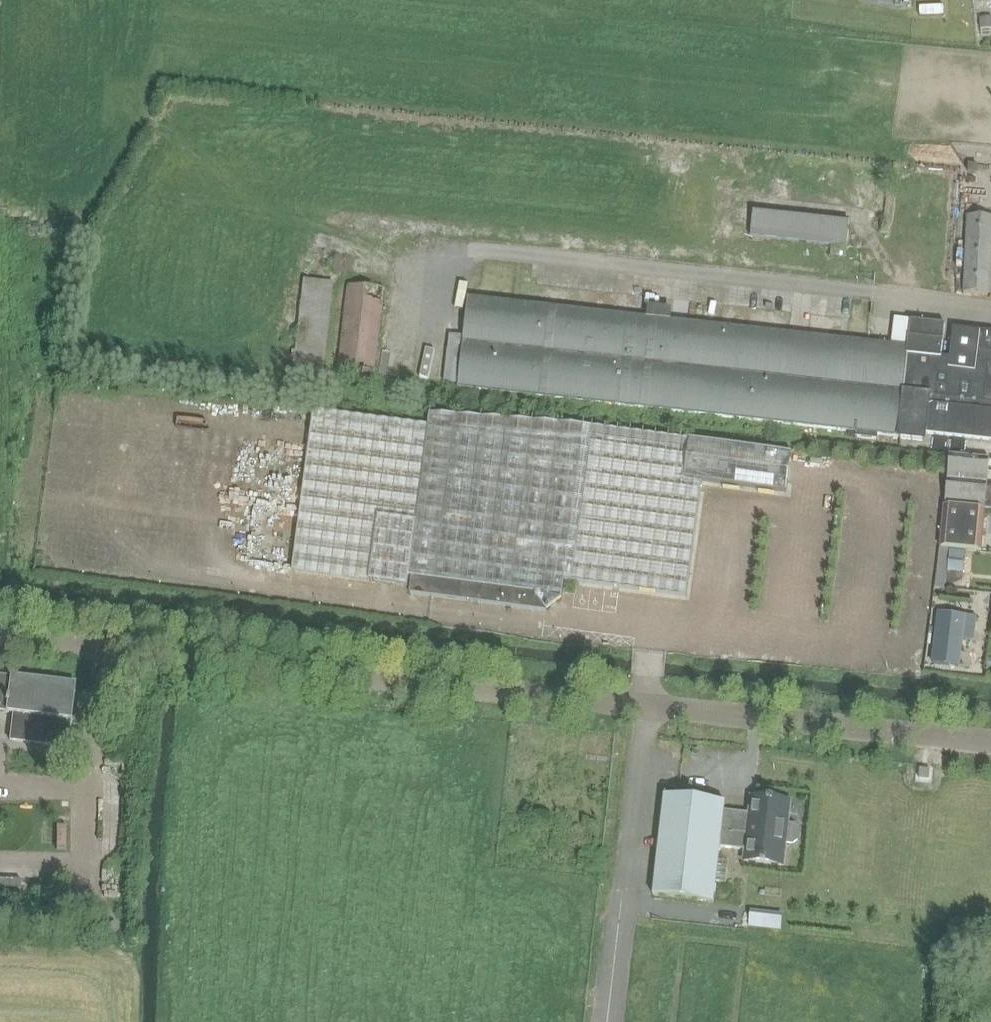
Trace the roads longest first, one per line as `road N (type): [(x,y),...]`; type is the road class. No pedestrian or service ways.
road 1 (unclassified): [(647,705),(0,634)]
road 2 (unclassified): [(990,742),(647,705)]
road 3 (unclassified): [(647,705),(616,1021)]

